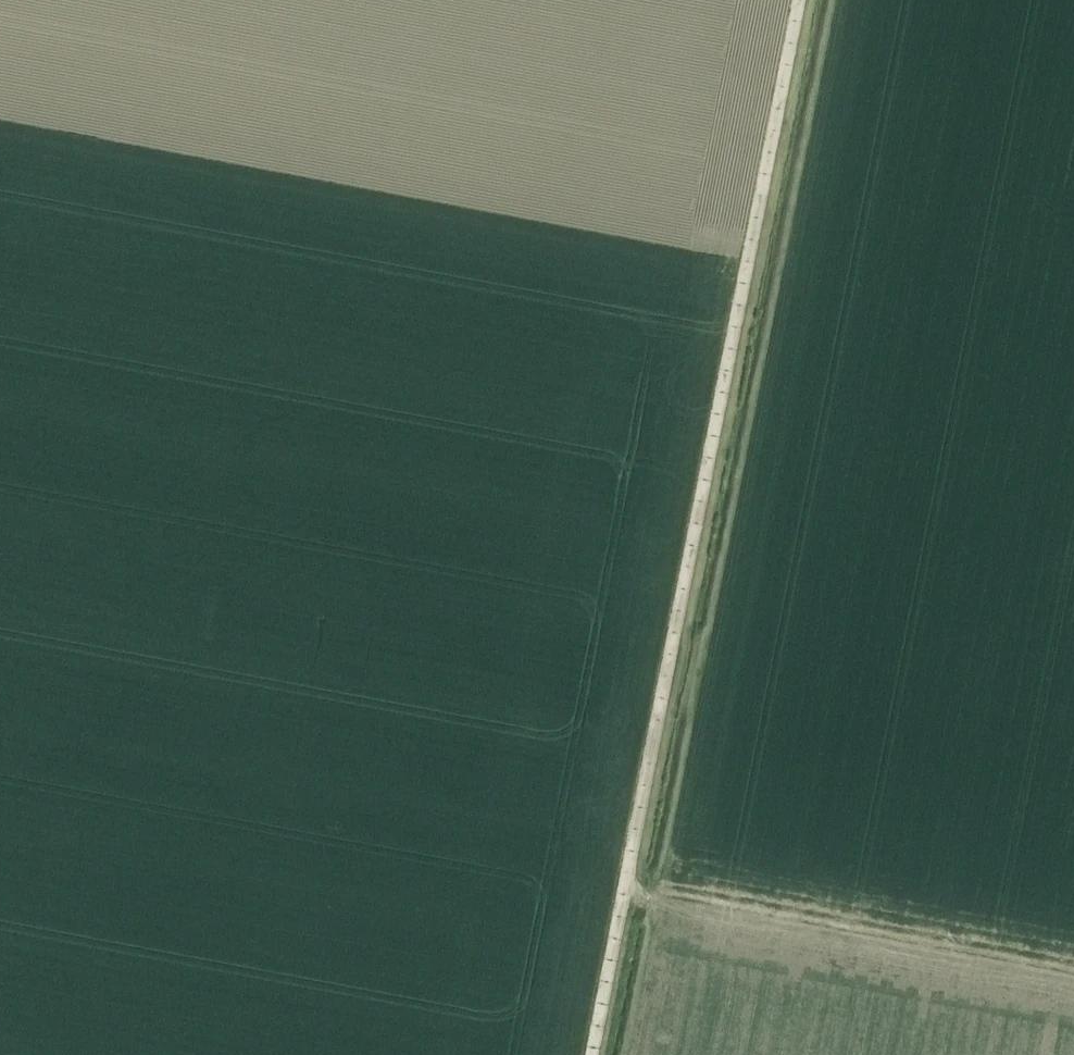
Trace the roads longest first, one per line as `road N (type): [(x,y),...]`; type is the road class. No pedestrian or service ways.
road 1 (track): [(803,0),(594,1054)]

